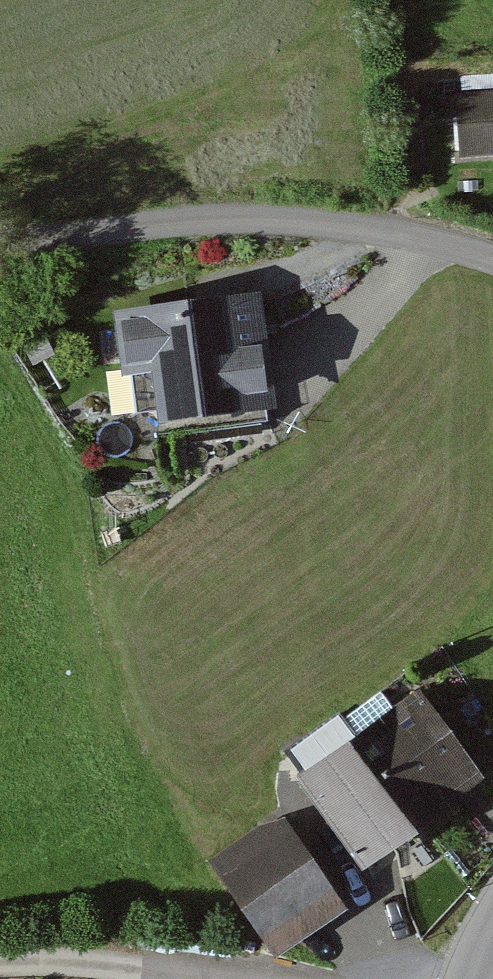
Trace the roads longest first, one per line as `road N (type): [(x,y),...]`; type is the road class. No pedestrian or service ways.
road 1 (track): [(0,333),(69,467),(163,765),(202,805),(241,814),(292,807)]
road 2 (unclassified): [(0,236),(204,210),(376,214),(492,254)]

